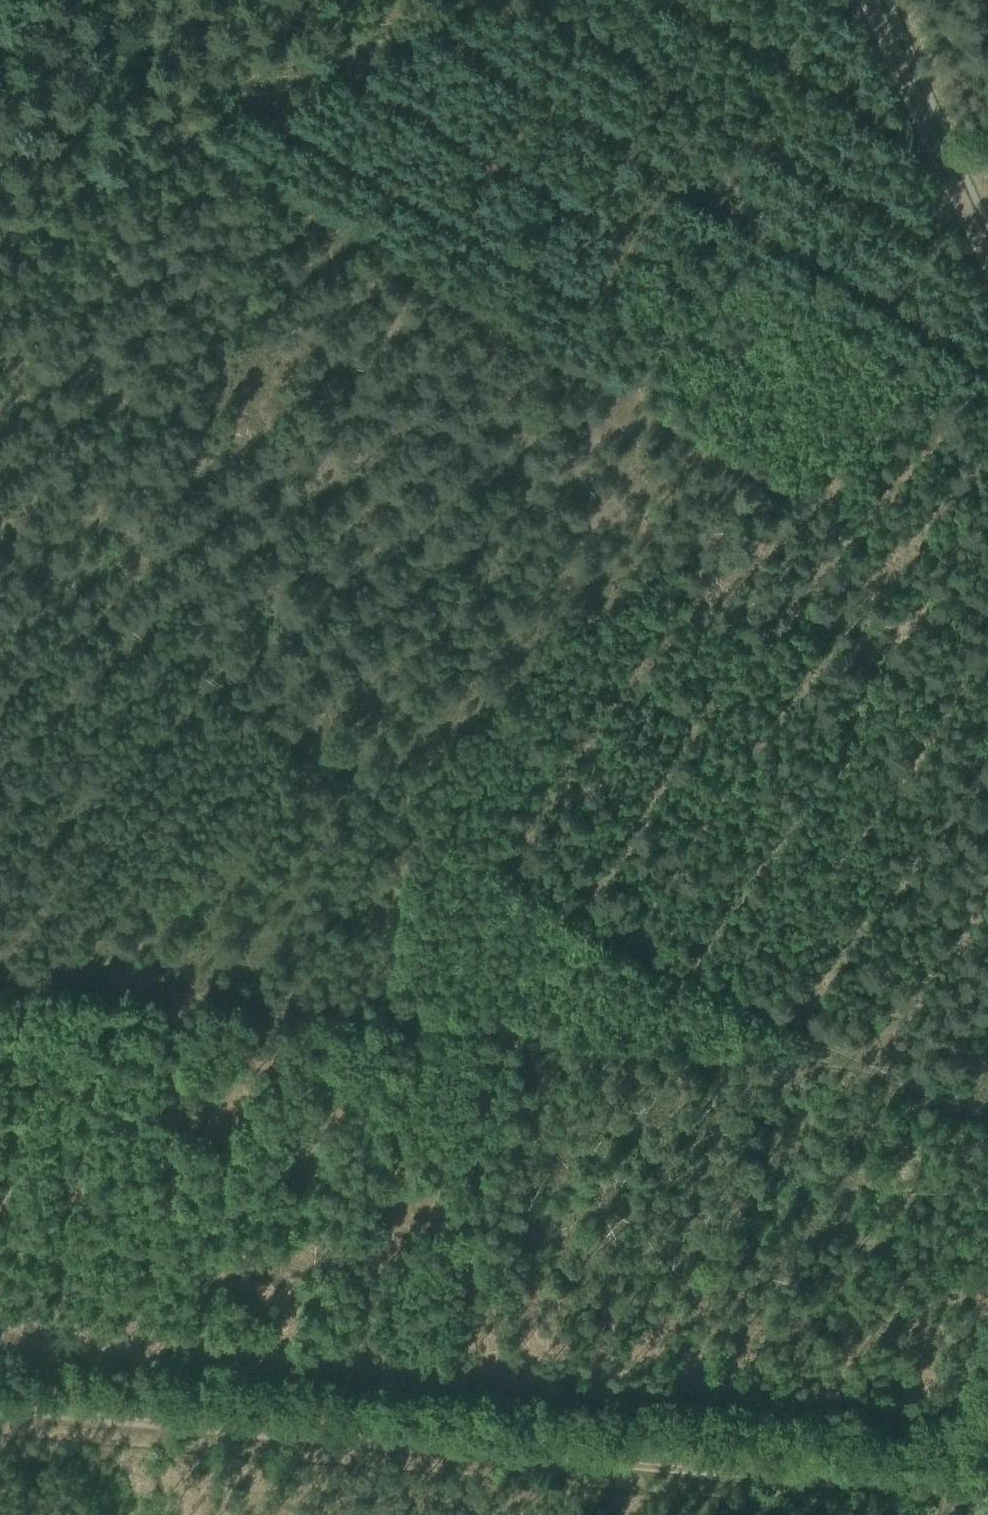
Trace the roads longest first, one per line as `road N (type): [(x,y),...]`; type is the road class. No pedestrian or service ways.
road 1 (track): [(987,1135),(815,1066),(488,1019),(0,981)]
road 2 (track): [(987,1502),(0,1417)]
road 3 (track): [(873,0),(987,255)]

